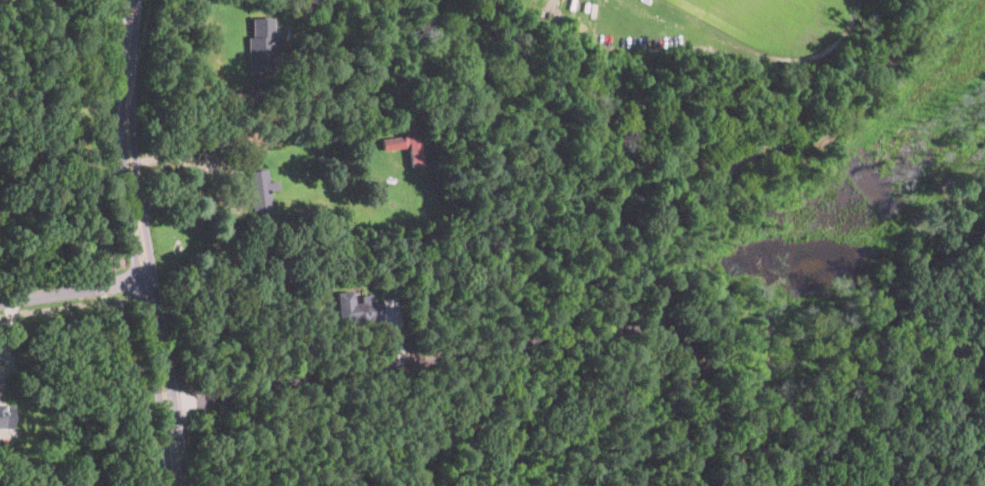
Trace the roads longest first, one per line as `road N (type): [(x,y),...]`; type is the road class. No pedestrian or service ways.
road 1 (primary): [(177,485),(132,177),(127,113),(135,0)]
road 2 (residential): [(147,276),(0,301)]

